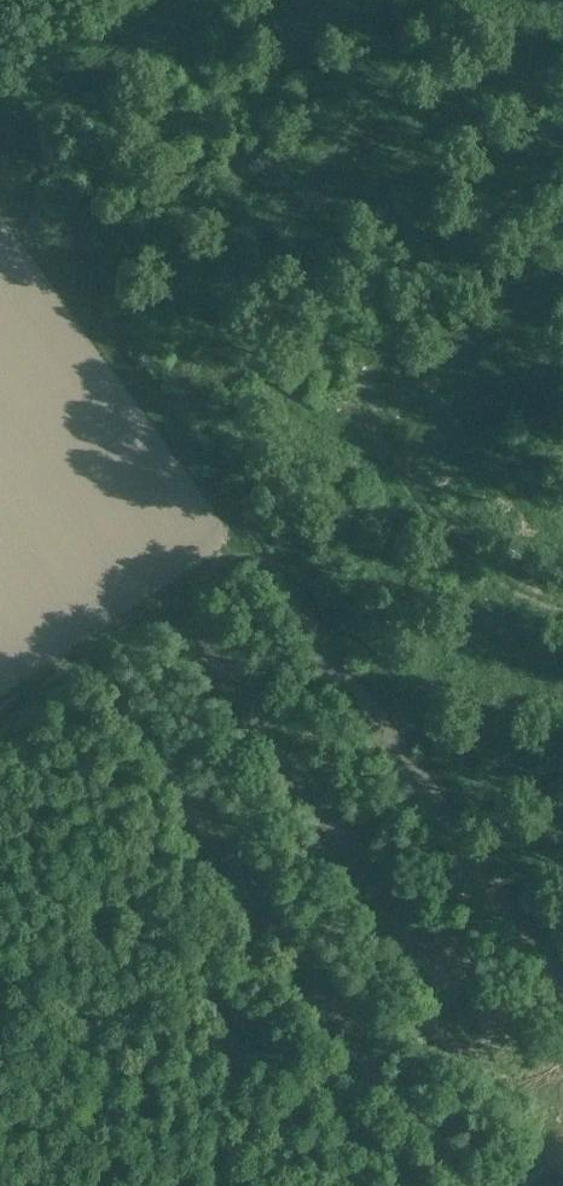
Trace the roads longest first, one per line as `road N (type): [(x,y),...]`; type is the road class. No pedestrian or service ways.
road 1 (track): [(0,207),(562,979)]
road 2 (track): [(0,127),(174,0)]

